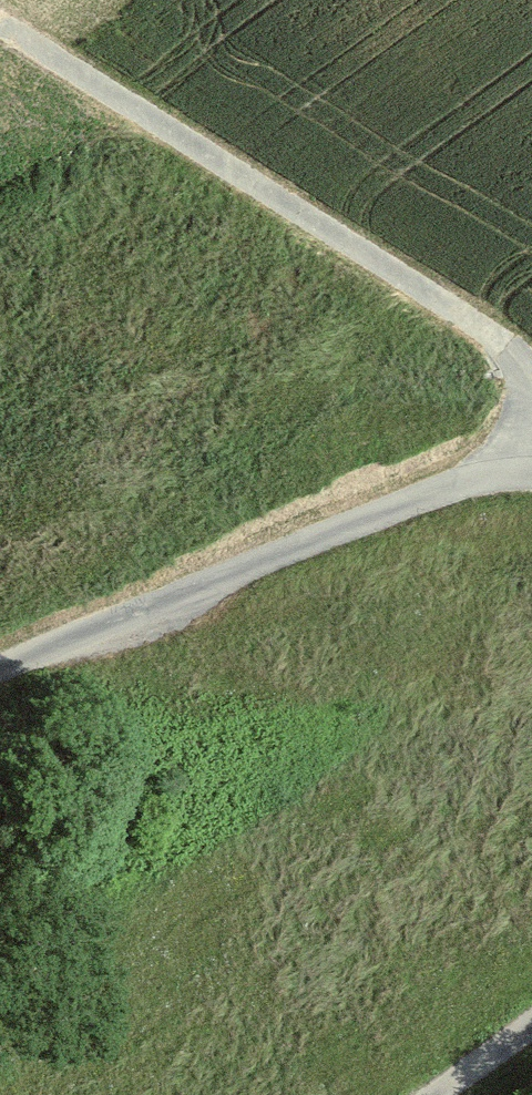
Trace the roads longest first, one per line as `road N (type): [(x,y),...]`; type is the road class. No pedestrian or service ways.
road 1 (track): [(0,20),(471,320),(516,359),(531,392)]
road 2 (track): [(0,672),(436,491),(531,470)]
road 3 (track): [(531,1024),(435,1094)]

